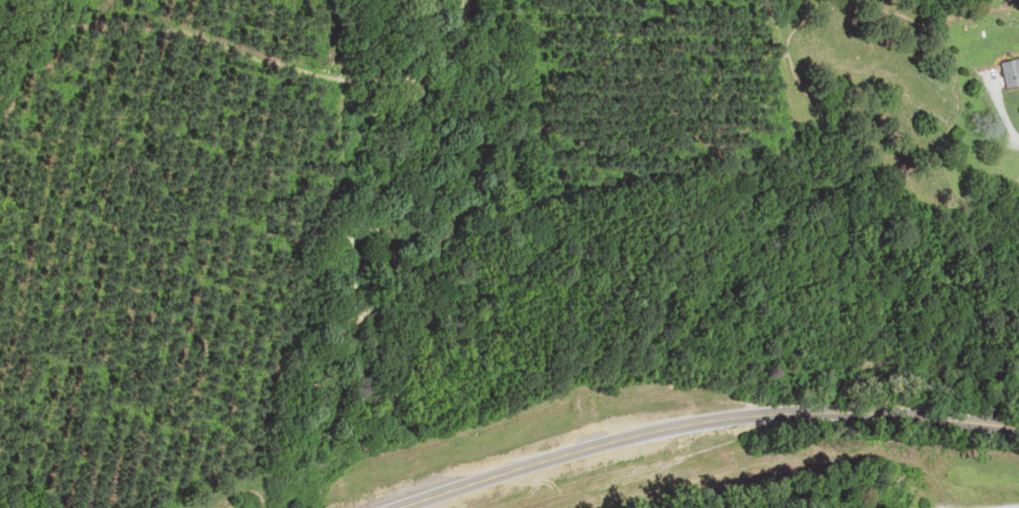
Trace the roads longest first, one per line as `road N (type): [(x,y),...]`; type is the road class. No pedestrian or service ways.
road 1 (secondary): [(441,507),(744,414),(917,409),(1018,423)]

